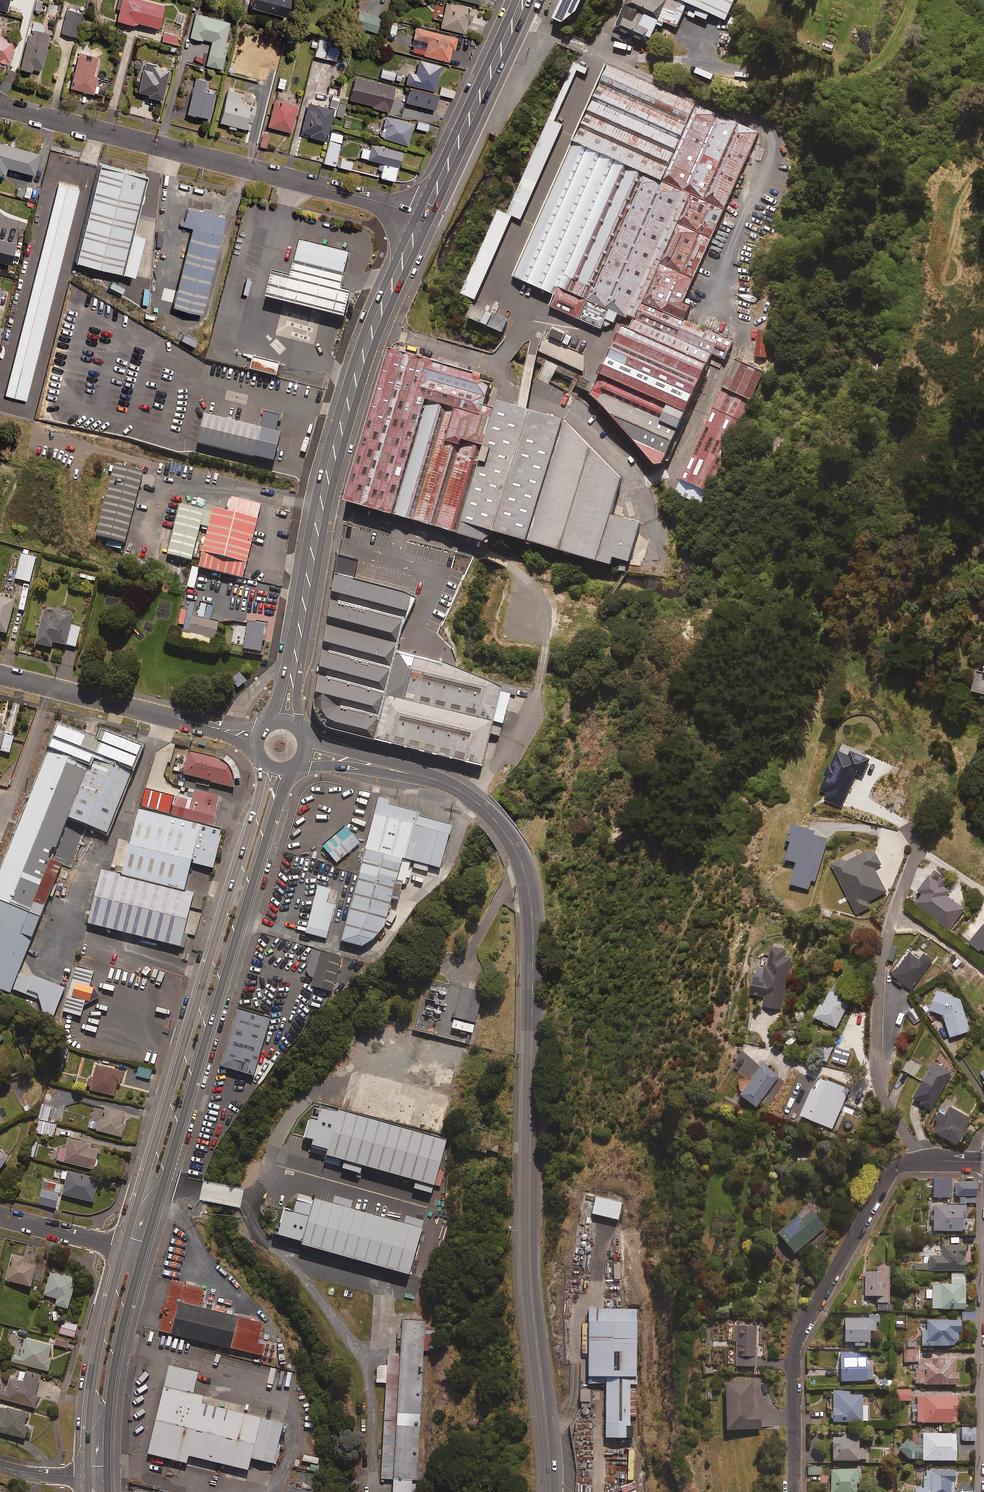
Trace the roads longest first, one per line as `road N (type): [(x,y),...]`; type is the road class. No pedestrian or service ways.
road 1 (residential): [(550,1491),(526,1060),(532,915),(513,838),(449,787),(386,768)]
road 2 (secondary): [(272,721),(332,428),(416,214)]
road 3 (secondary): [(124,1249),(264,763)]
road 4 (secondary): [(286,770),(162,1188)]
road 5 (residential): [(416,214),(0,106)]
road 6 (secondary): [(379,333),(326,512),(297,725)]
road 7 (unclassified): [(530,315),(495,293),(598,53),(523,23)]
road 8 (residential): [(920,1161),(888,1177),(793,1342),(795,1491)]
road 9 (residential): [(920,1161),(879,1088),(875,1061),(881,958),(915,856),(913,836)]
road 10 (secondary): [(416,214),(515,0)]
road 11 (secondary): [(87,1478),(89,1405),(124,1249)]
road 12 (secondary): [(523,23),(431,219)]
road 13 (residential): [(179,719),(0,674)]
road 14 (unclassified): [(530,315),(498,363),(379,333)]
road 15 (secondary): [(143,1253),(110,1407)]
road 16 (residential): [(0,1216),(124,1249)]
road 17 (secondary): [(431,219),(379,333)]

